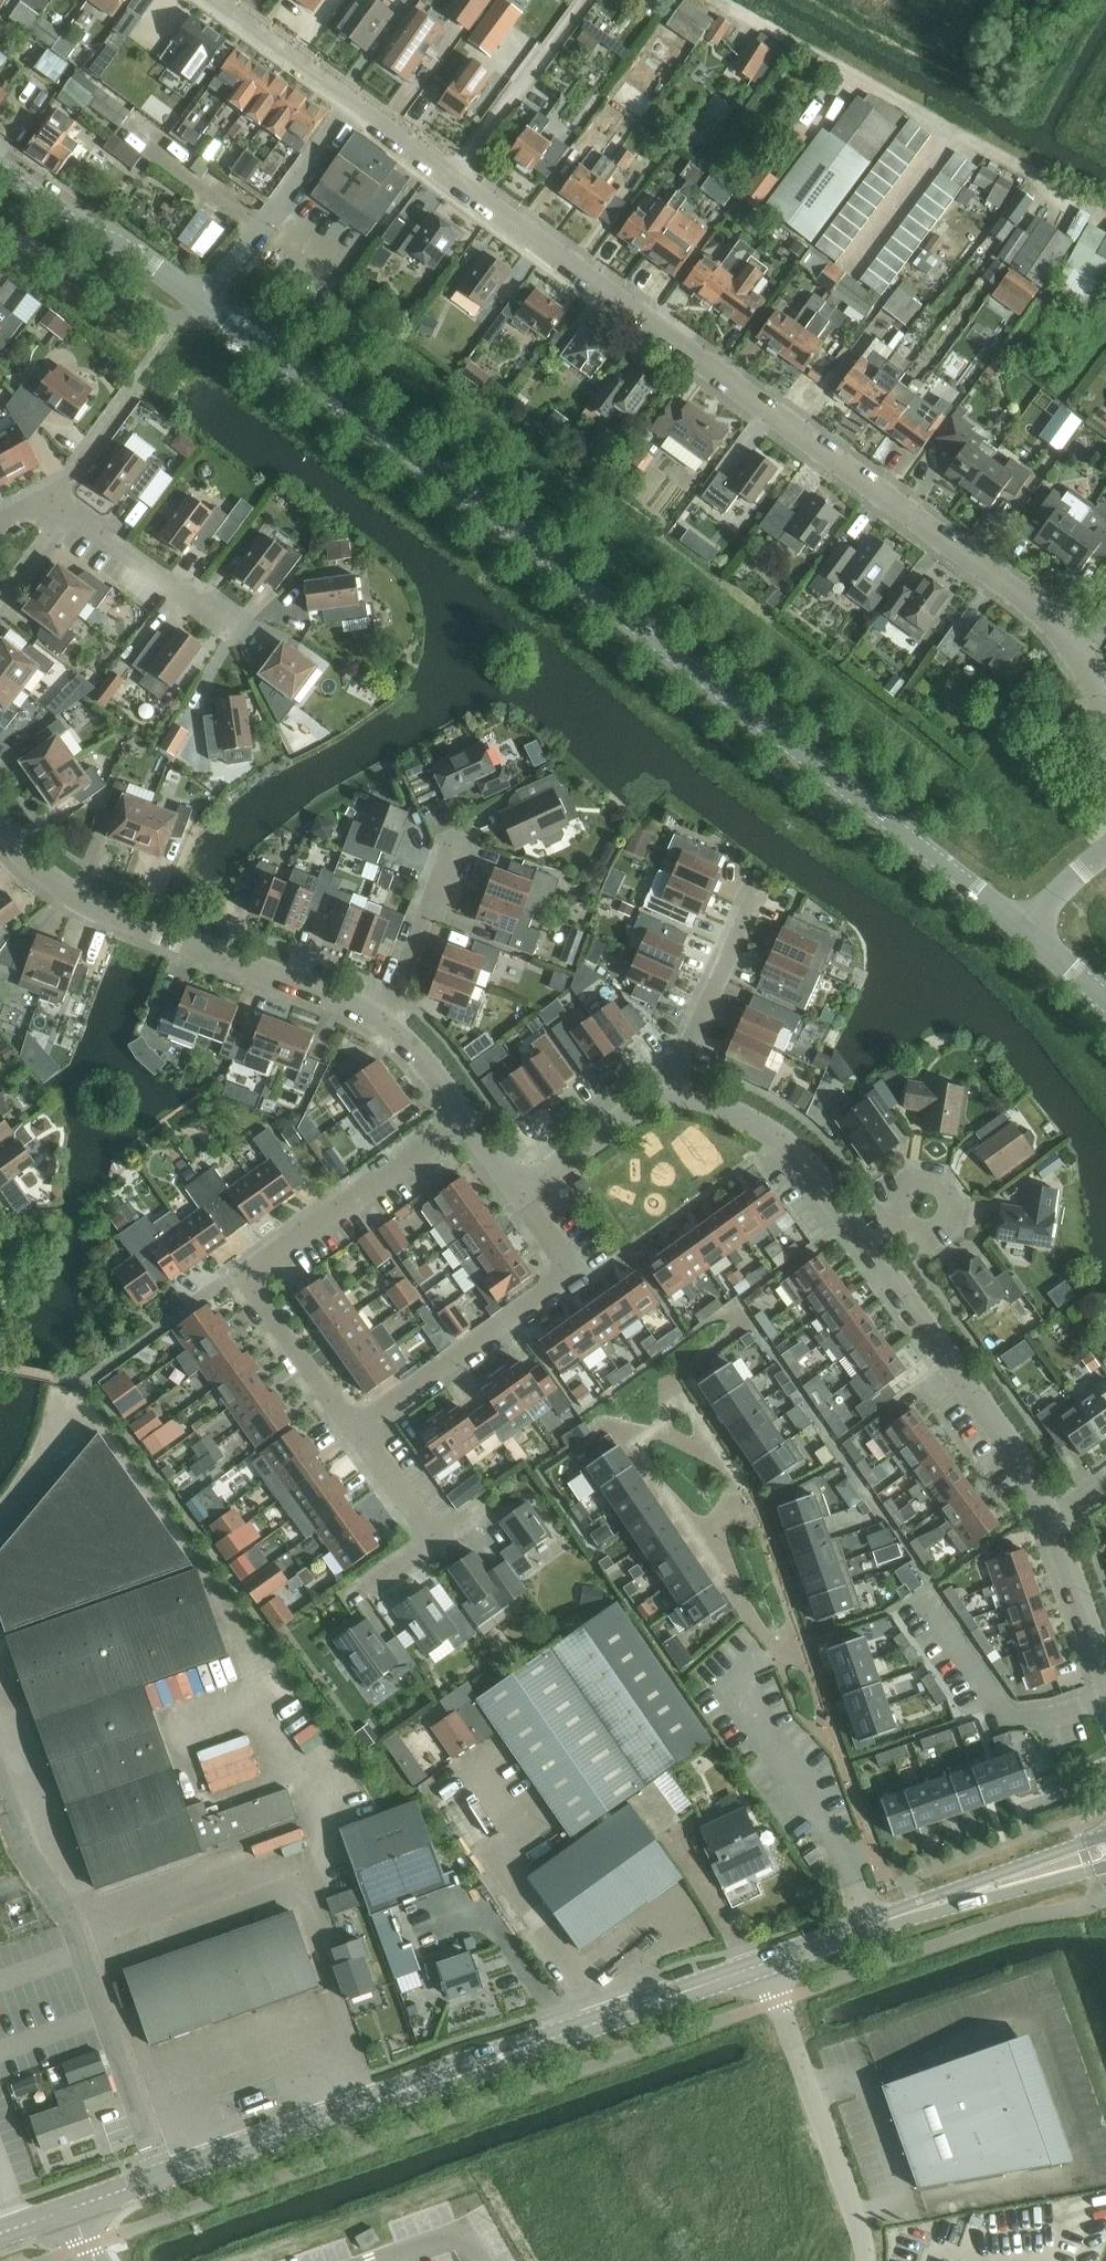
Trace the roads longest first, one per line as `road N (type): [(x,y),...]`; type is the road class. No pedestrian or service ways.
road 1 (tertiary): [(1023,928),(433,471),(200,302)]
road 2 (residential): [(1084,663),(1058,628),(351,104)]
road 3 (residential): [(355,1436),(260,1305),(254,1277),(267,1260),(463,1118)]
road 4 (residential): [(0,824),(40,871),(98,909),(377,1019)]
road 5 (residential): [(355,1436),(555,1285),(560,1261),(521,1185)]
road 6 (residential): [(870,1248),(1017,1454),(1051,1523)]
road 7 (tertiary): [(68,2210),(378,2100)]
road 8 (unclassified): [(865,2260),(765,1966)]
road 9 (residential): [(672,1096),(704,1101),(781,1139),(870,1248)]
road 10 (tertiary): [(1105,1837),(871,1926)]
road 11 (residential): [(200,302),(351,104)]
road 12 (tertiary): [(871,1926),(1105,1867)]
road 13 (tertiary): [(200,302),(0,169)]
road 14 (tertiary): [(545,2041),(765,1966)]
road 15 (residential): [(672,1096),(757,894)]
road 16 (residential): [(55,510),(226,629)]
road 17 (residential): [(377,1019),(458,838)]
road 18 (tertiary): [(378,2100),(463,2083),(545,2041)]
road 19 (tertiary): [(545,2041),(455,2061),(378,2100)]
road 20 (residential): [(351,104),(208,0)]
road 21 (residential): [(521,1185),(672,1096)]
road 22 (residential): [(1051,1523),(1105,1676)]
road 23 (residential): [(901,1224),(916,1235),(937,1234),(955,1205),(947,1186),(929,1177),(898,1194)]
road 24 (residential): [(55,510),(136,392)]
road 25 (residential): [(377,1019),(414,1049),(463,1118)]
road 26 (residential): [(432,1540),(355,1436)]

